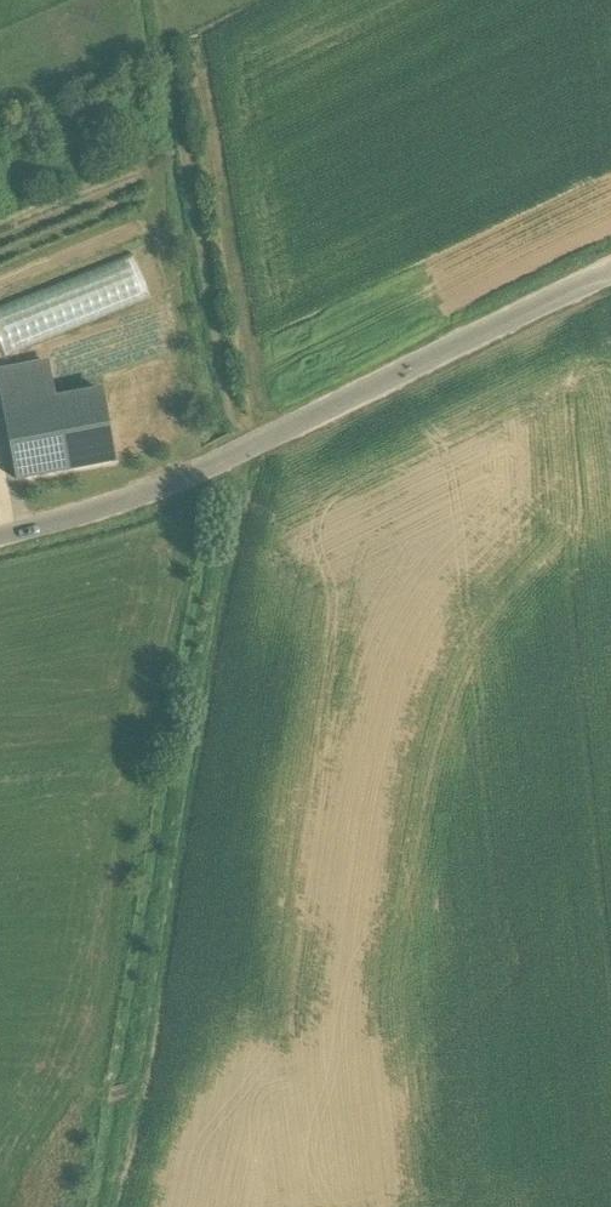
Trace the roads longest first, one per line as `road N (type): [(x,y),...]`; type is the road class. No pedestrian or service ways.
road 1 (track): [(91,1111),(103,1099),(144,1090),(150,1069),(257,445)]
road 2 (unclassified): [(610,276),(192,476),(0,537)]

